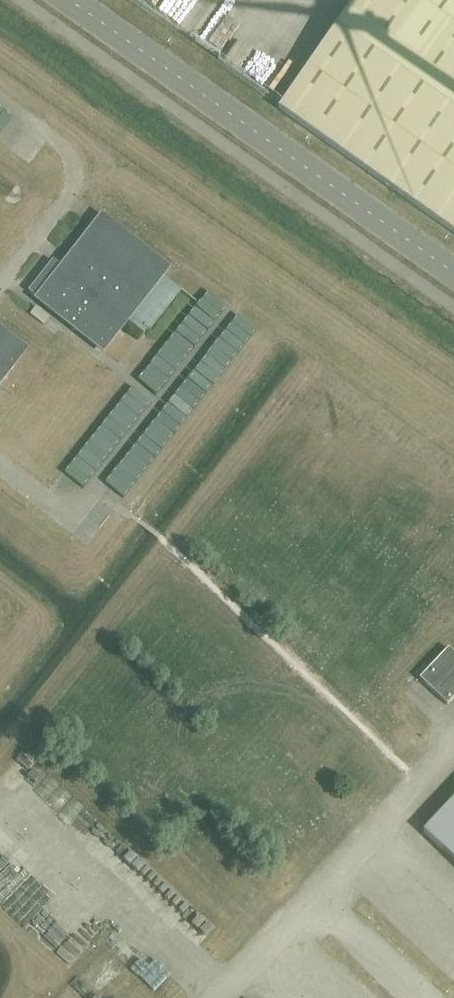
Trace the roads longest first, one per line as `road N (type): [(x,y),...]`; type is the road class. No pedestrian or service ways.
road 1 (tertiary): [(68,0),(453,273)]

